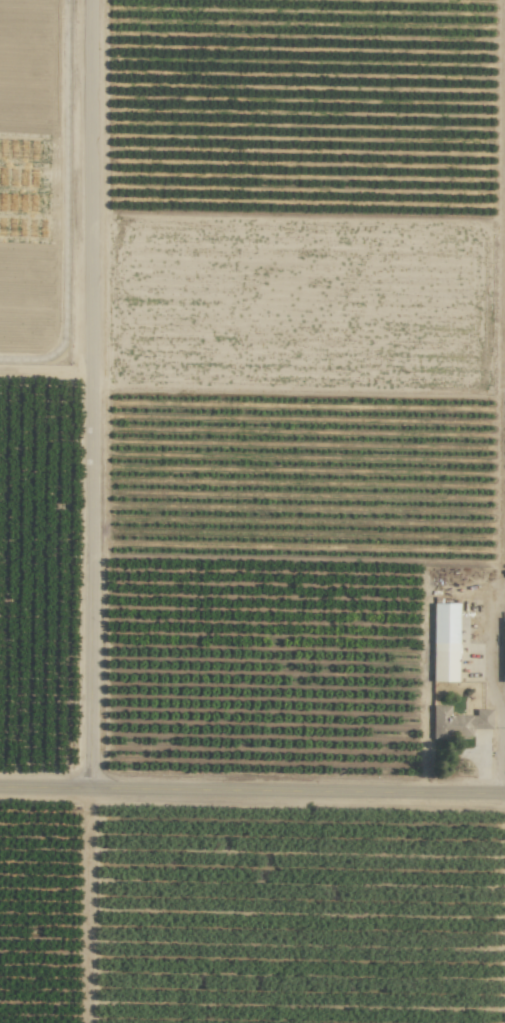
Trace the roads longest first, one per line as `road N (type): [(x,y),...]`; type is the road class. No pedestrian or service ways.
road 1 (residential): [(94,0),(93,794)]
road 2 (tertiary): [(0,793),(504,800)]
road 3 (track): [(59,0),(63,336),(44,359),(0,358)]

